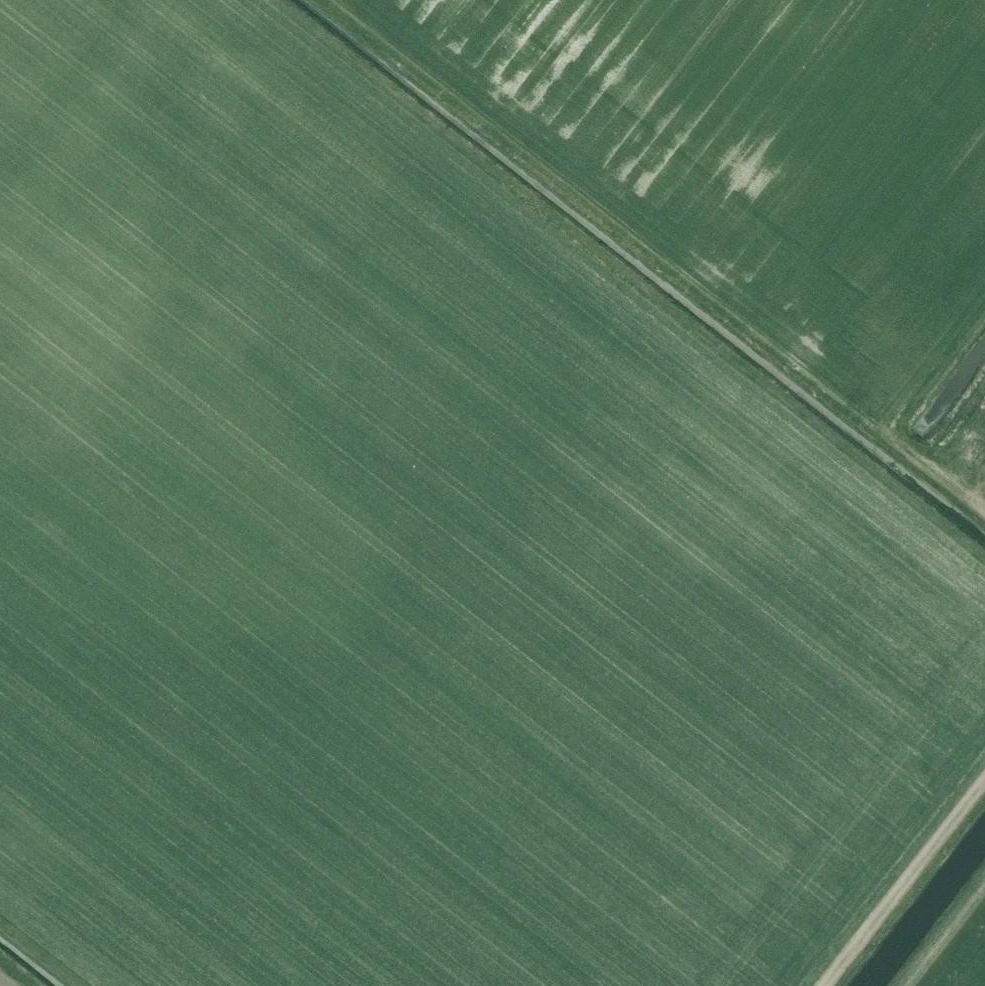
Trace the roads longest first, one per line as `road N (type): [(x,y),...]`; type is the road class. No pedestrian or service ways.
road 1 (track): [(984,784),(827,985)]

